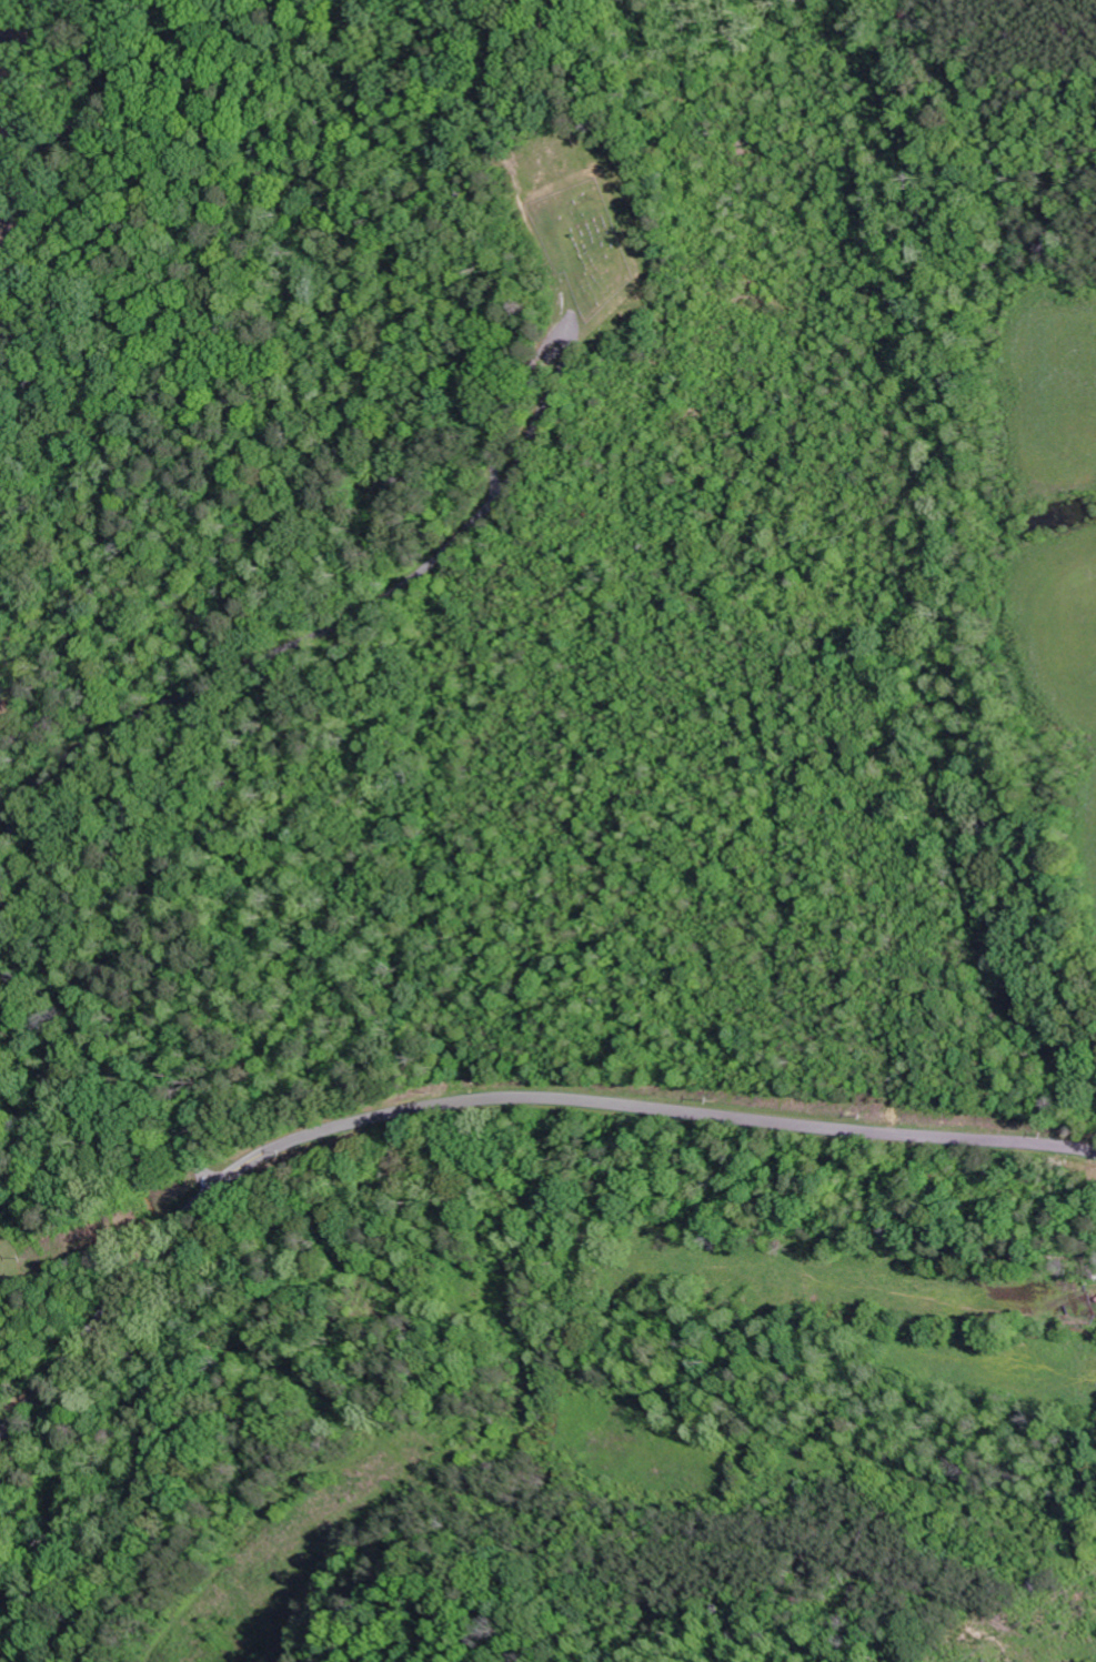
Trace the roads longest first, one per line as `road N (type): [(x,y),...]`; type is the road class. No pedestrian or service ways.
road 1 (residential): [(219,1188),(140,1066),(21,937),(7,901),(12,830),(32,789),(97,729),(416,578),(504,496),(563,376)]
road 2 (residential): [(1095,1143),(866,1112),(541,1094),(420,1107),(331,1128),(276,1146),(219,1188)]
road 3 (tertiary): [(219,1188),(0,1430)]

